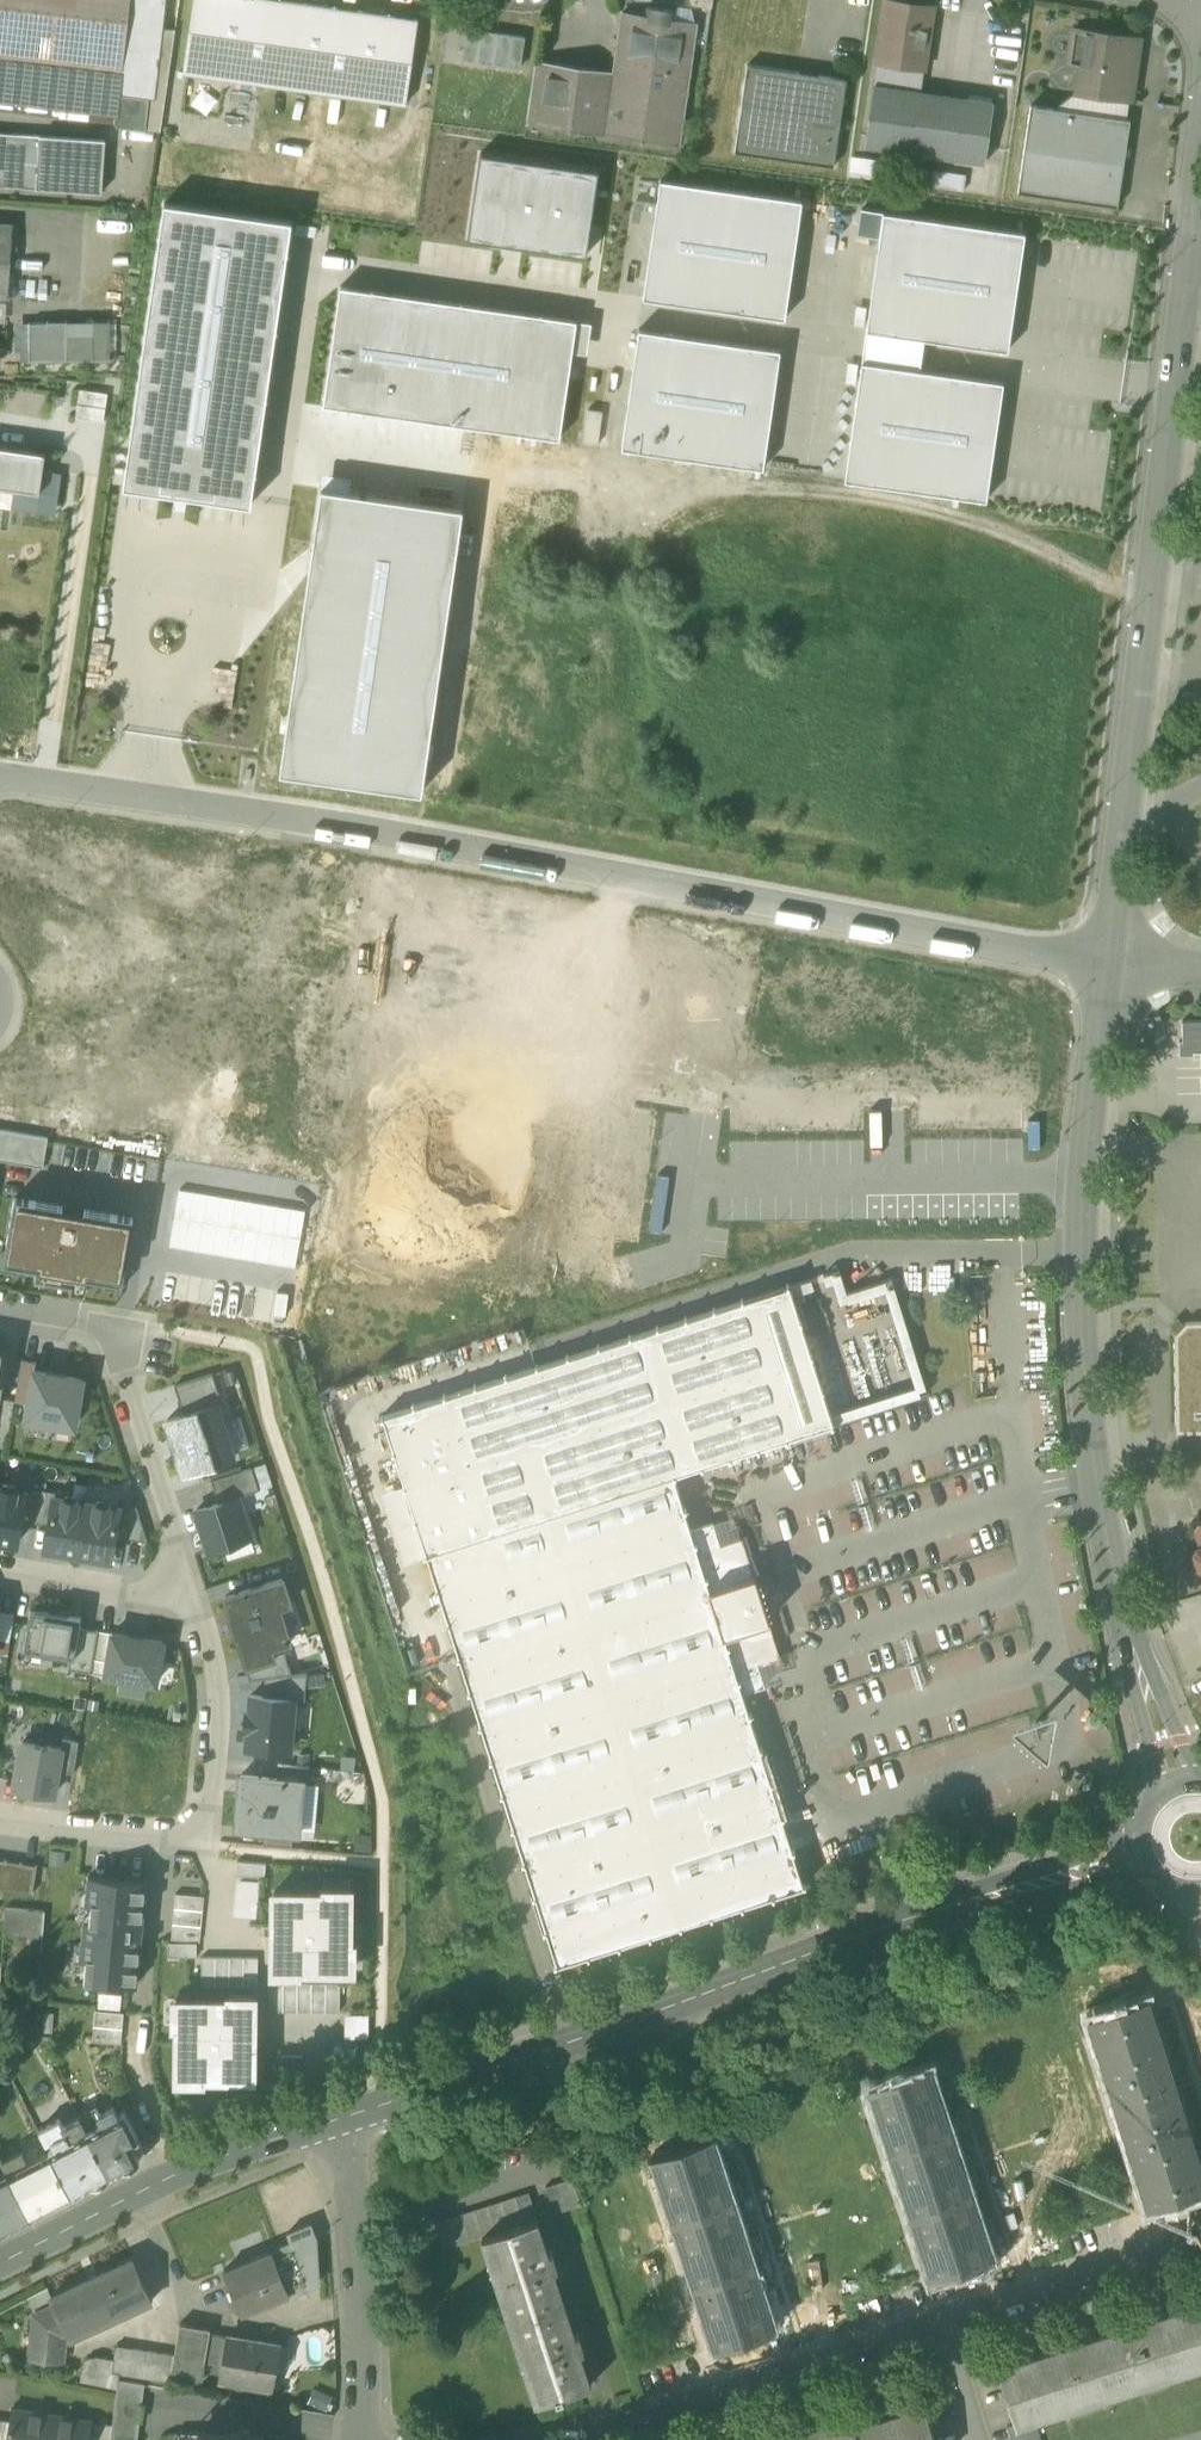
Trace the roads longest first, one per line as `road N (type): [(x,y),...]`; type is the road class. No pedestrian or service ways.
road 1 (residential): [(1108,964),(503,853),(0,776)]
road 2 (tertiary): [(334,2120),(570,2046),(964,1904),(1138,1858)]
road 3 (residential): [(1175,1782),(1125,1627),(1087,1399),(1079,1250),(1108,964)]
road 4 (residential): [(1108,964),(1193,255)]
road 5 (residential): [(180,1599),(213,1708),(195,1841),(0,1811)]
road 6 (residential): [(556,2439),(938,2323)]
road 7 (residential): [(0,1306),(109,1324),(180,1599)]
road 8 (tertiary): [(0,2262),(184,2170),(334,2120)]
road 9 (residential): [(357,2439),(366,2390),(348,2175),(334,2120)]
road 10 (residential): [(938,2323),(1200,2236)]
road 11 (residential): [(180,1599),(0,1569)]
road 12 (residential): [(938,2323),(972,2439)]

